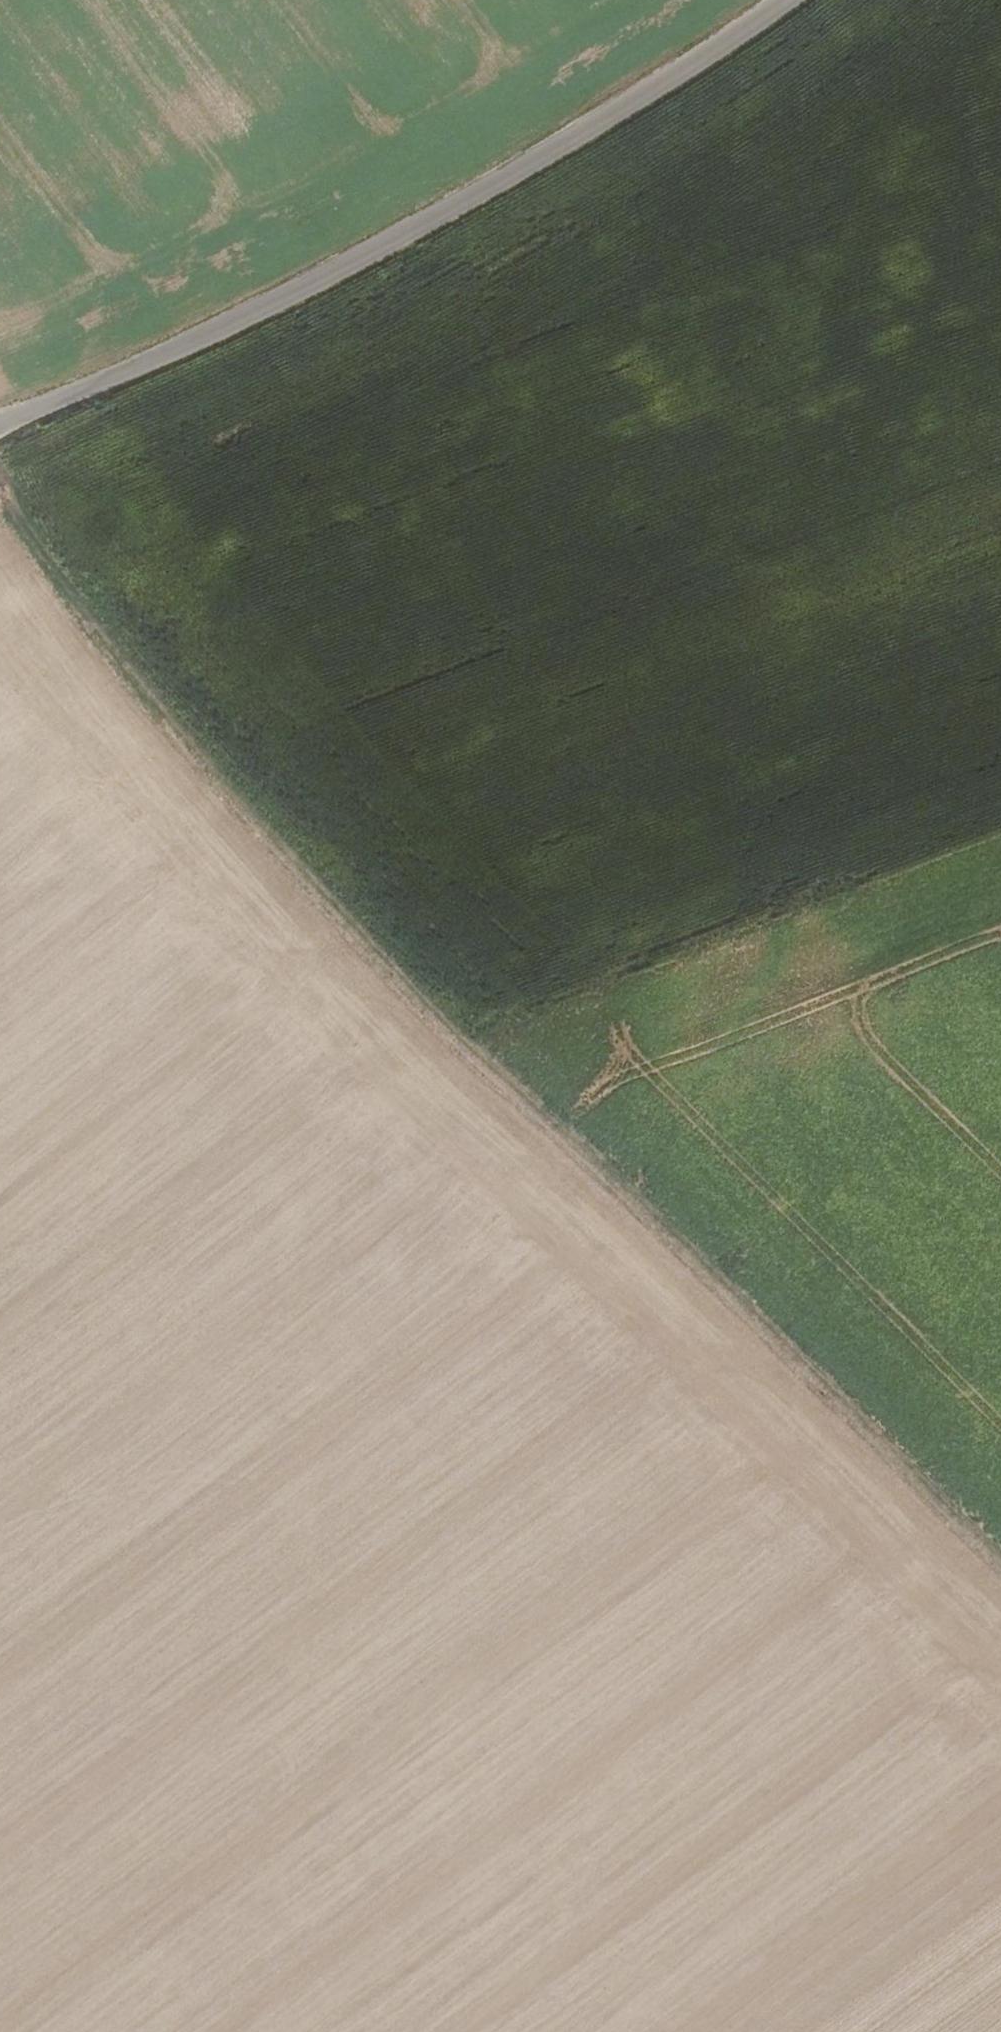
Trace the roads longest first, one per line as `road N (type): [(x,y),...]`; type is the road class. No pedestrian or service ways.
road 1 (track): [(1000,1563),(124,666),(0,477)]
road 2 (unclassified): [(0,430),(373,259),(640,97),(776,0)]

